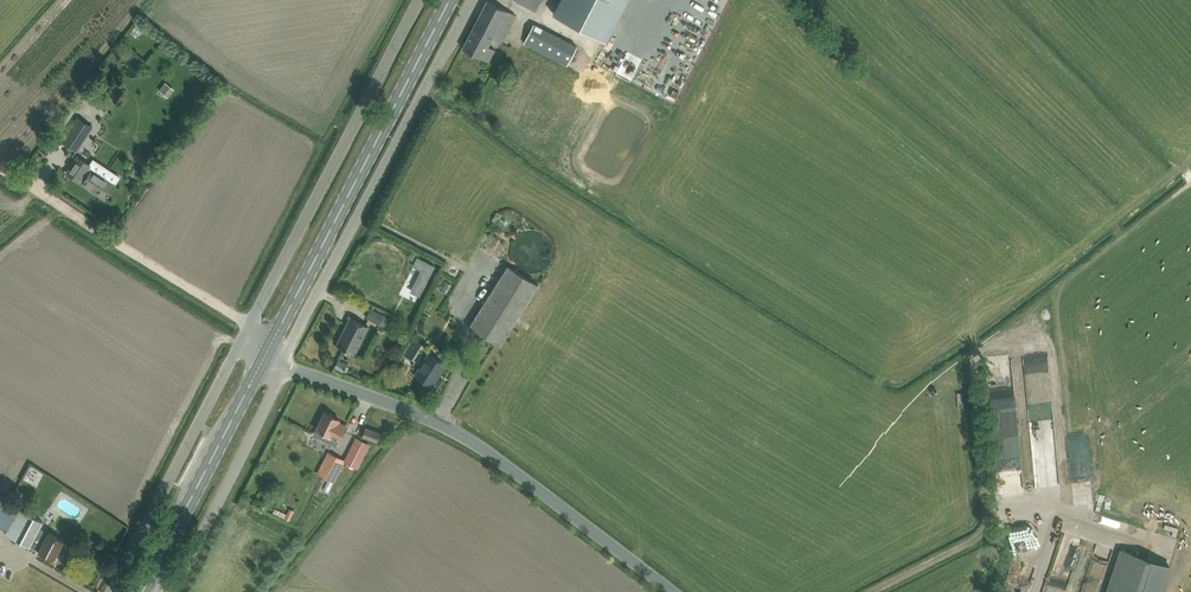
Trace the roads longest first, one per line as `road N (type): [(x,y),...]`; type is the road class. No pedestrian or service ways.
road 1 (unclassified): [(681,591),(479,438),(283,358)]
road 2 (unclassified): [(283,358),(473,0)]
road 3 (primary): [(269,350),(450,0)]
road 4 (unclassified): [(246,331),(417,0)]
road 5 (track): [(0,170),(246,331)]
road 6 (unclassified): [(112,591),(246,331)]
road 7 (primary): [(143,591),(269,350)]
road 8 (unclassified): [(173,591),(283,358)]

